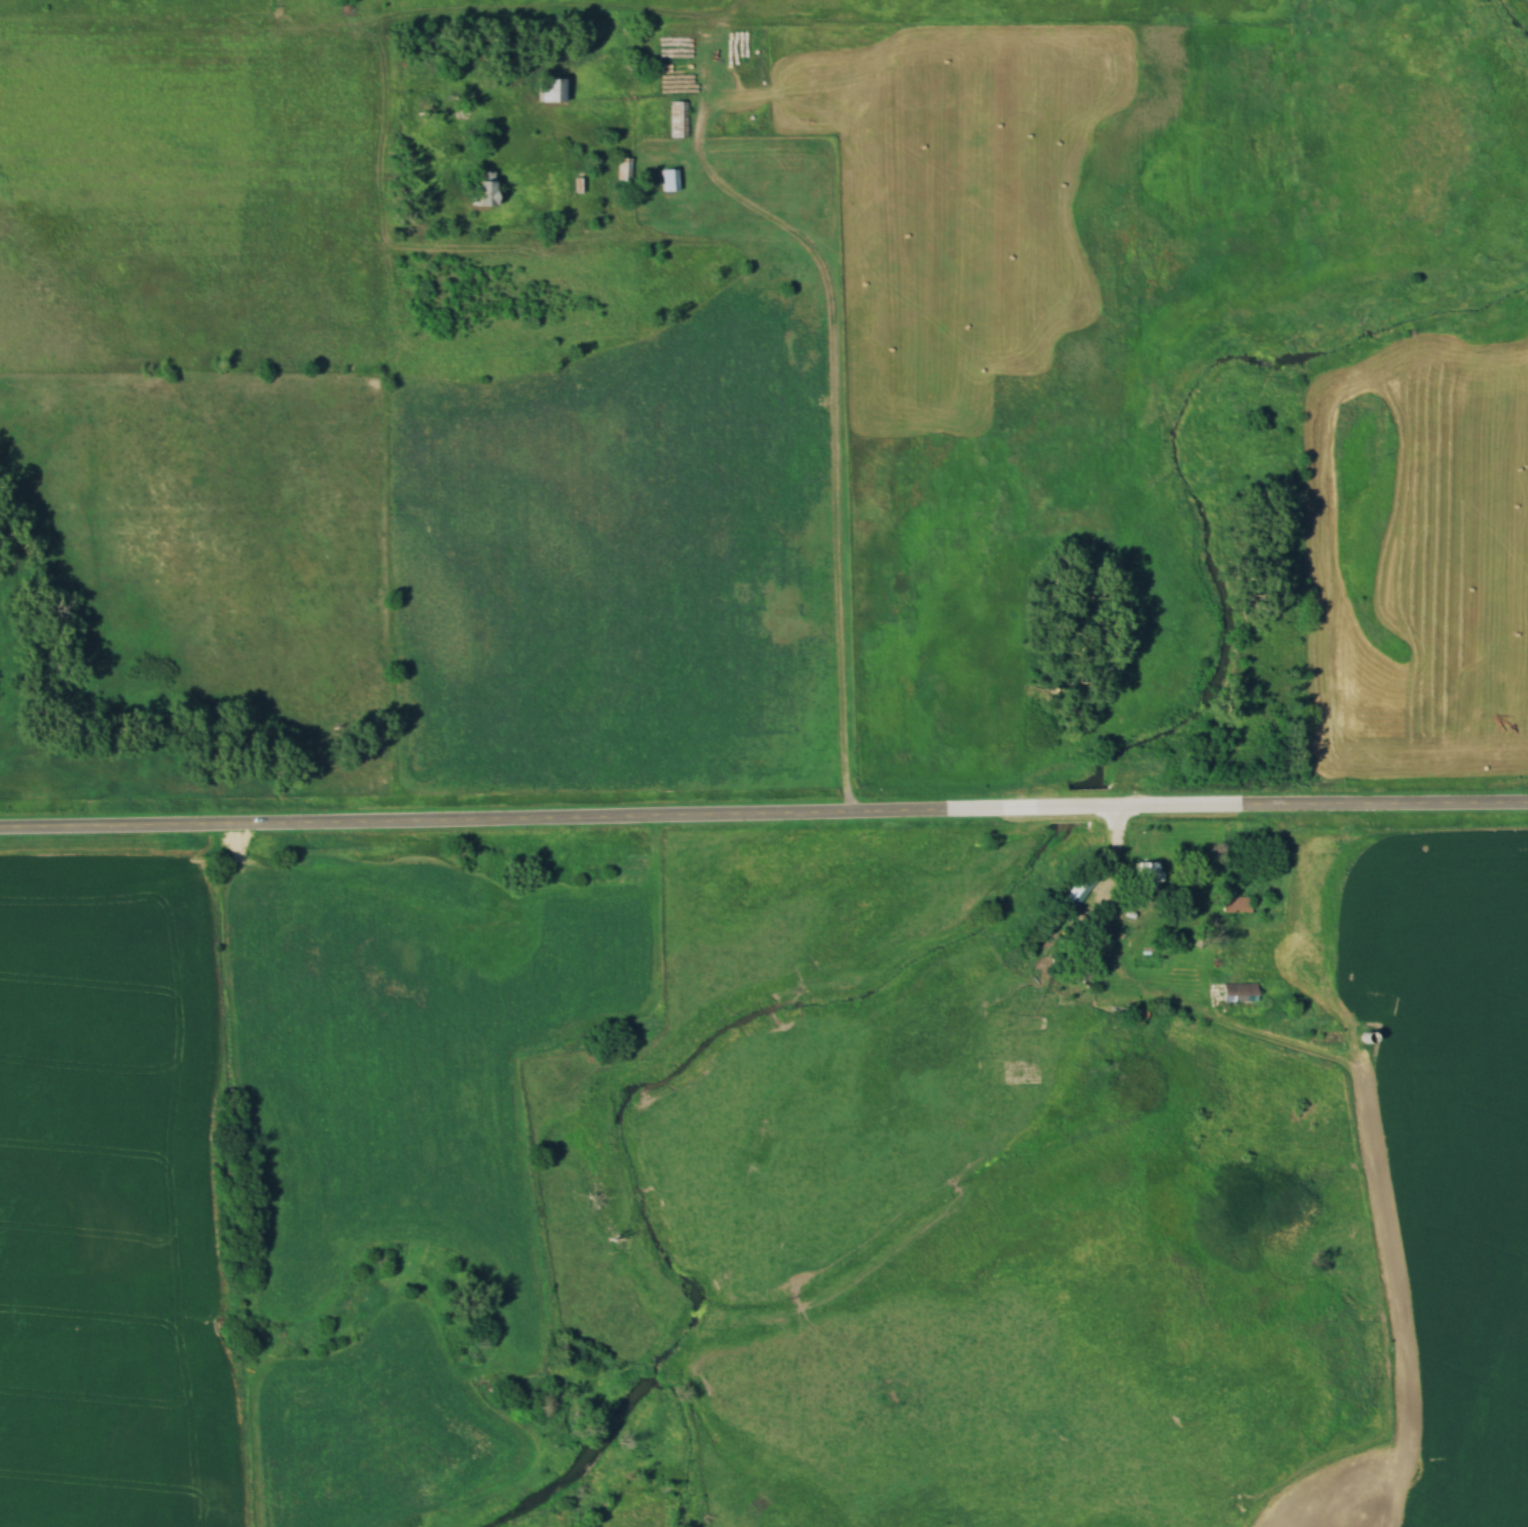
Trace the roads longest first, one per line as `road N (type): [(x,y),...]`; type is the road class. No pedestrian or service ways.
road 1 (tertiary): [(1058,812),(0,834)]
road 2 (tertiary): [(1527,807),(1087,811)]

